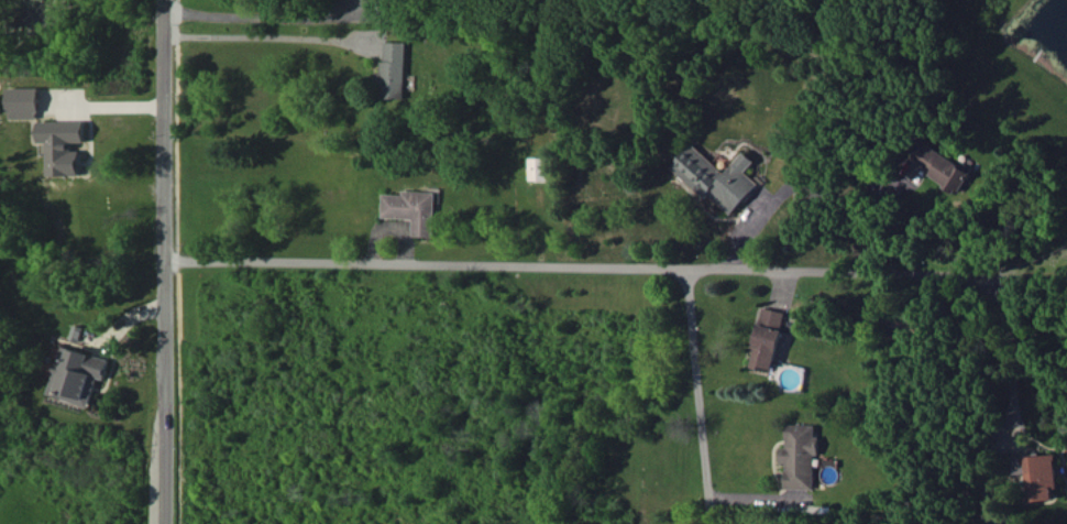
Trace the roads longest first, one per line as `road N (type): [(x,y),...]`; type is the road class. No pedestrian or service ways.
road 1 (residential): [(162,261),(949,273)]
road 2 (residential): [(165,0),(160,523)]
road 3 (residential): [(689,266),(709,523)]

